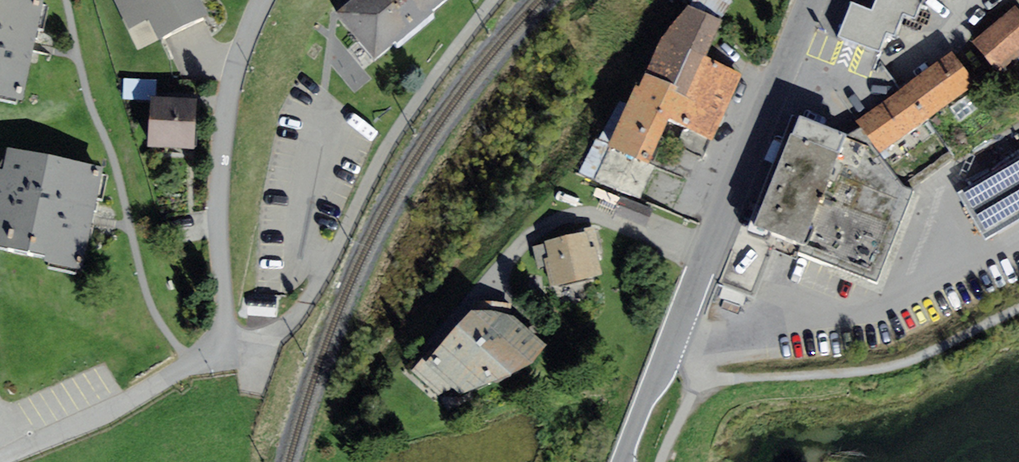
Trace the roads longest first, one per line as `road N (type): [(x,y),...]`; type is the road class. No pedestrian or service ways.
road 1 (tertiary): [(811,0),(625,461)]
road 2 (residential): [(263,0),(228,95),(219,154),(231,349)]

